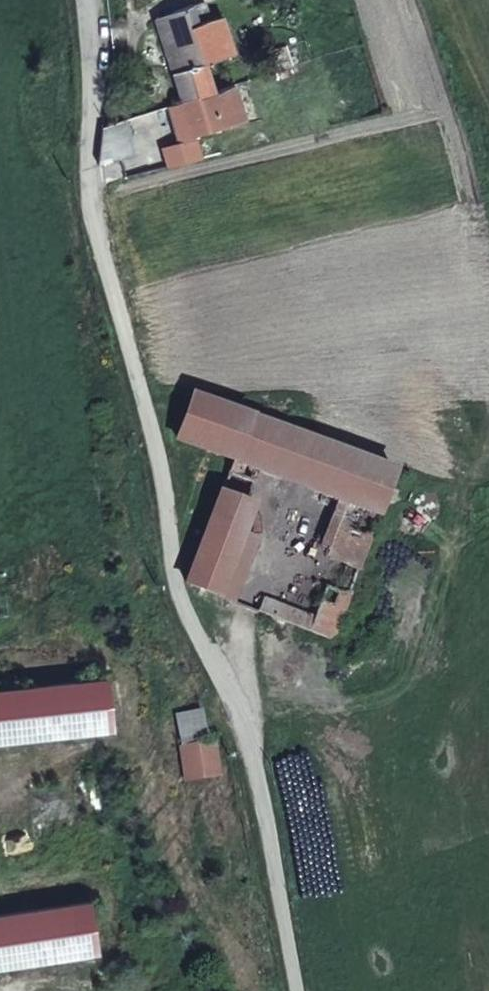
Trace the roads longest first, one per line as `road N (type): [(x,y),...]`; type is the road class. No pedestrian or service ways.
road 1 (residential): [(102,0),(108,47),(91,128),(91,193),(158,510),(296,990)]

